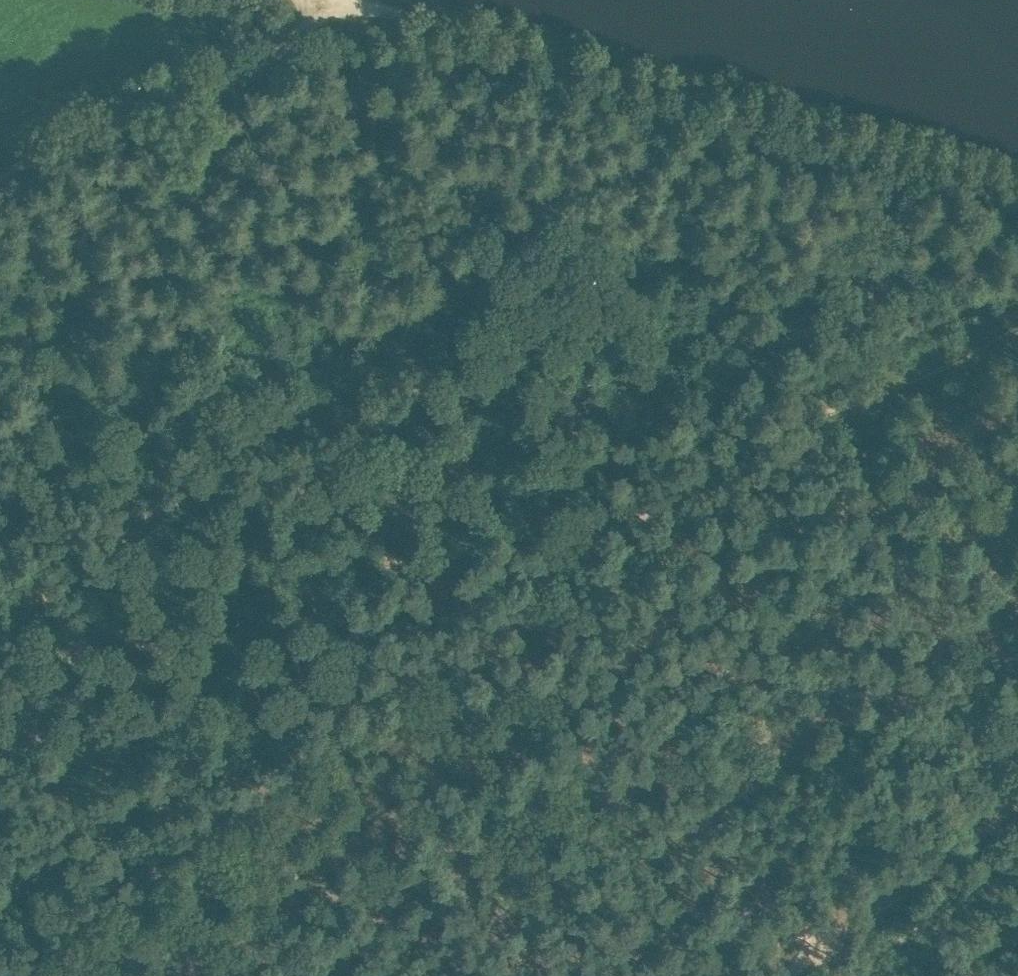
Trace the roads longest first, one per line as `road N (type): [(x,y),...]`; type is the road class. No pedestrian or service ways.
road 1 (track): [(350,10),(1017,185)]
road 2 (track): [(0,173),(350,10)]

